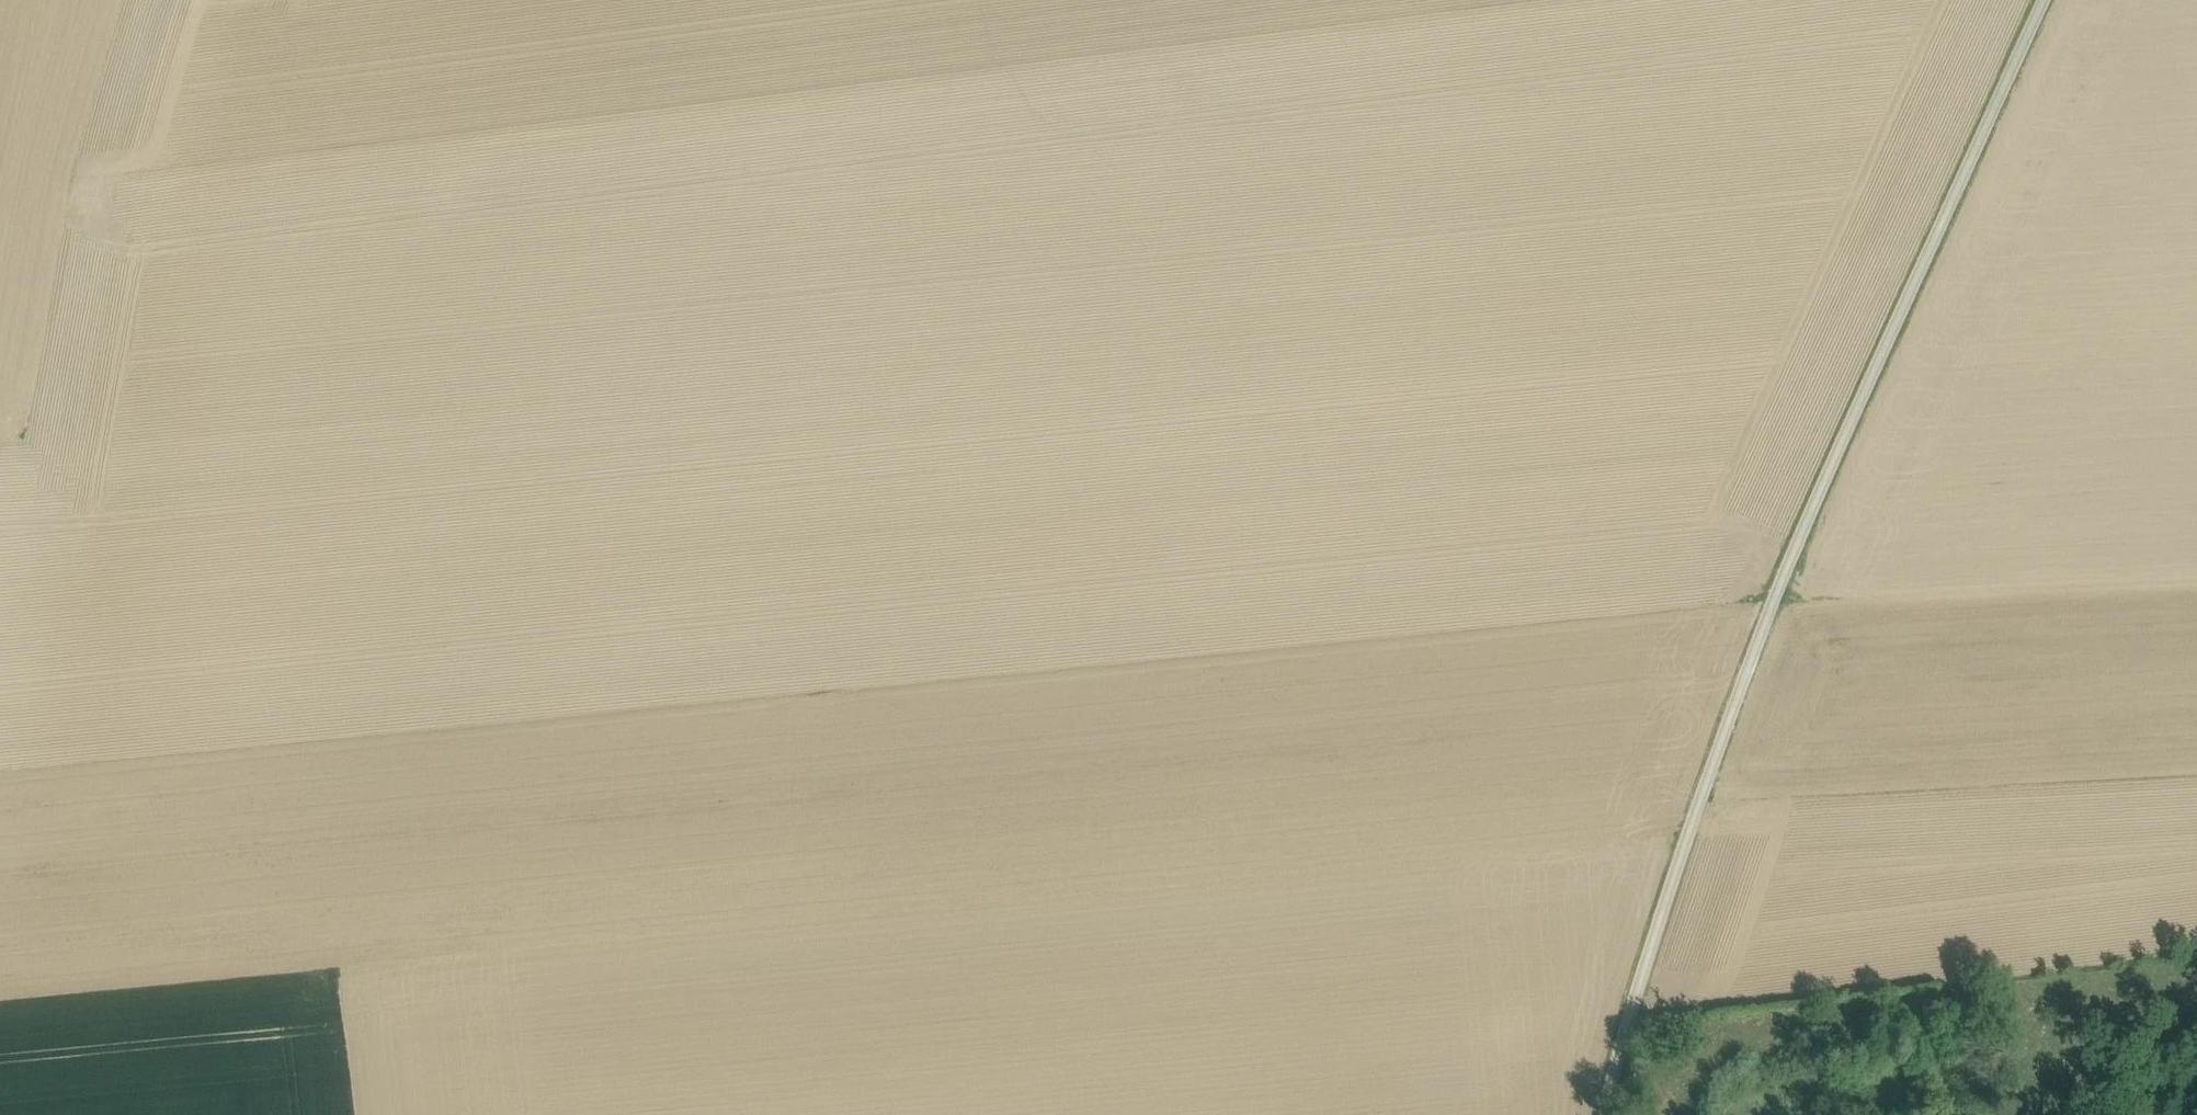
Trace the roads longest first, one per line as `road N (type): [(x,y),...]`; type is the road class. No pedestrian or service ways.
road 1 (secondary): [(1275,1114),(1856,0)]
road 2 (unclassified): [(2046,0),(1774,600),(1631,1018),(1611,1114)]

